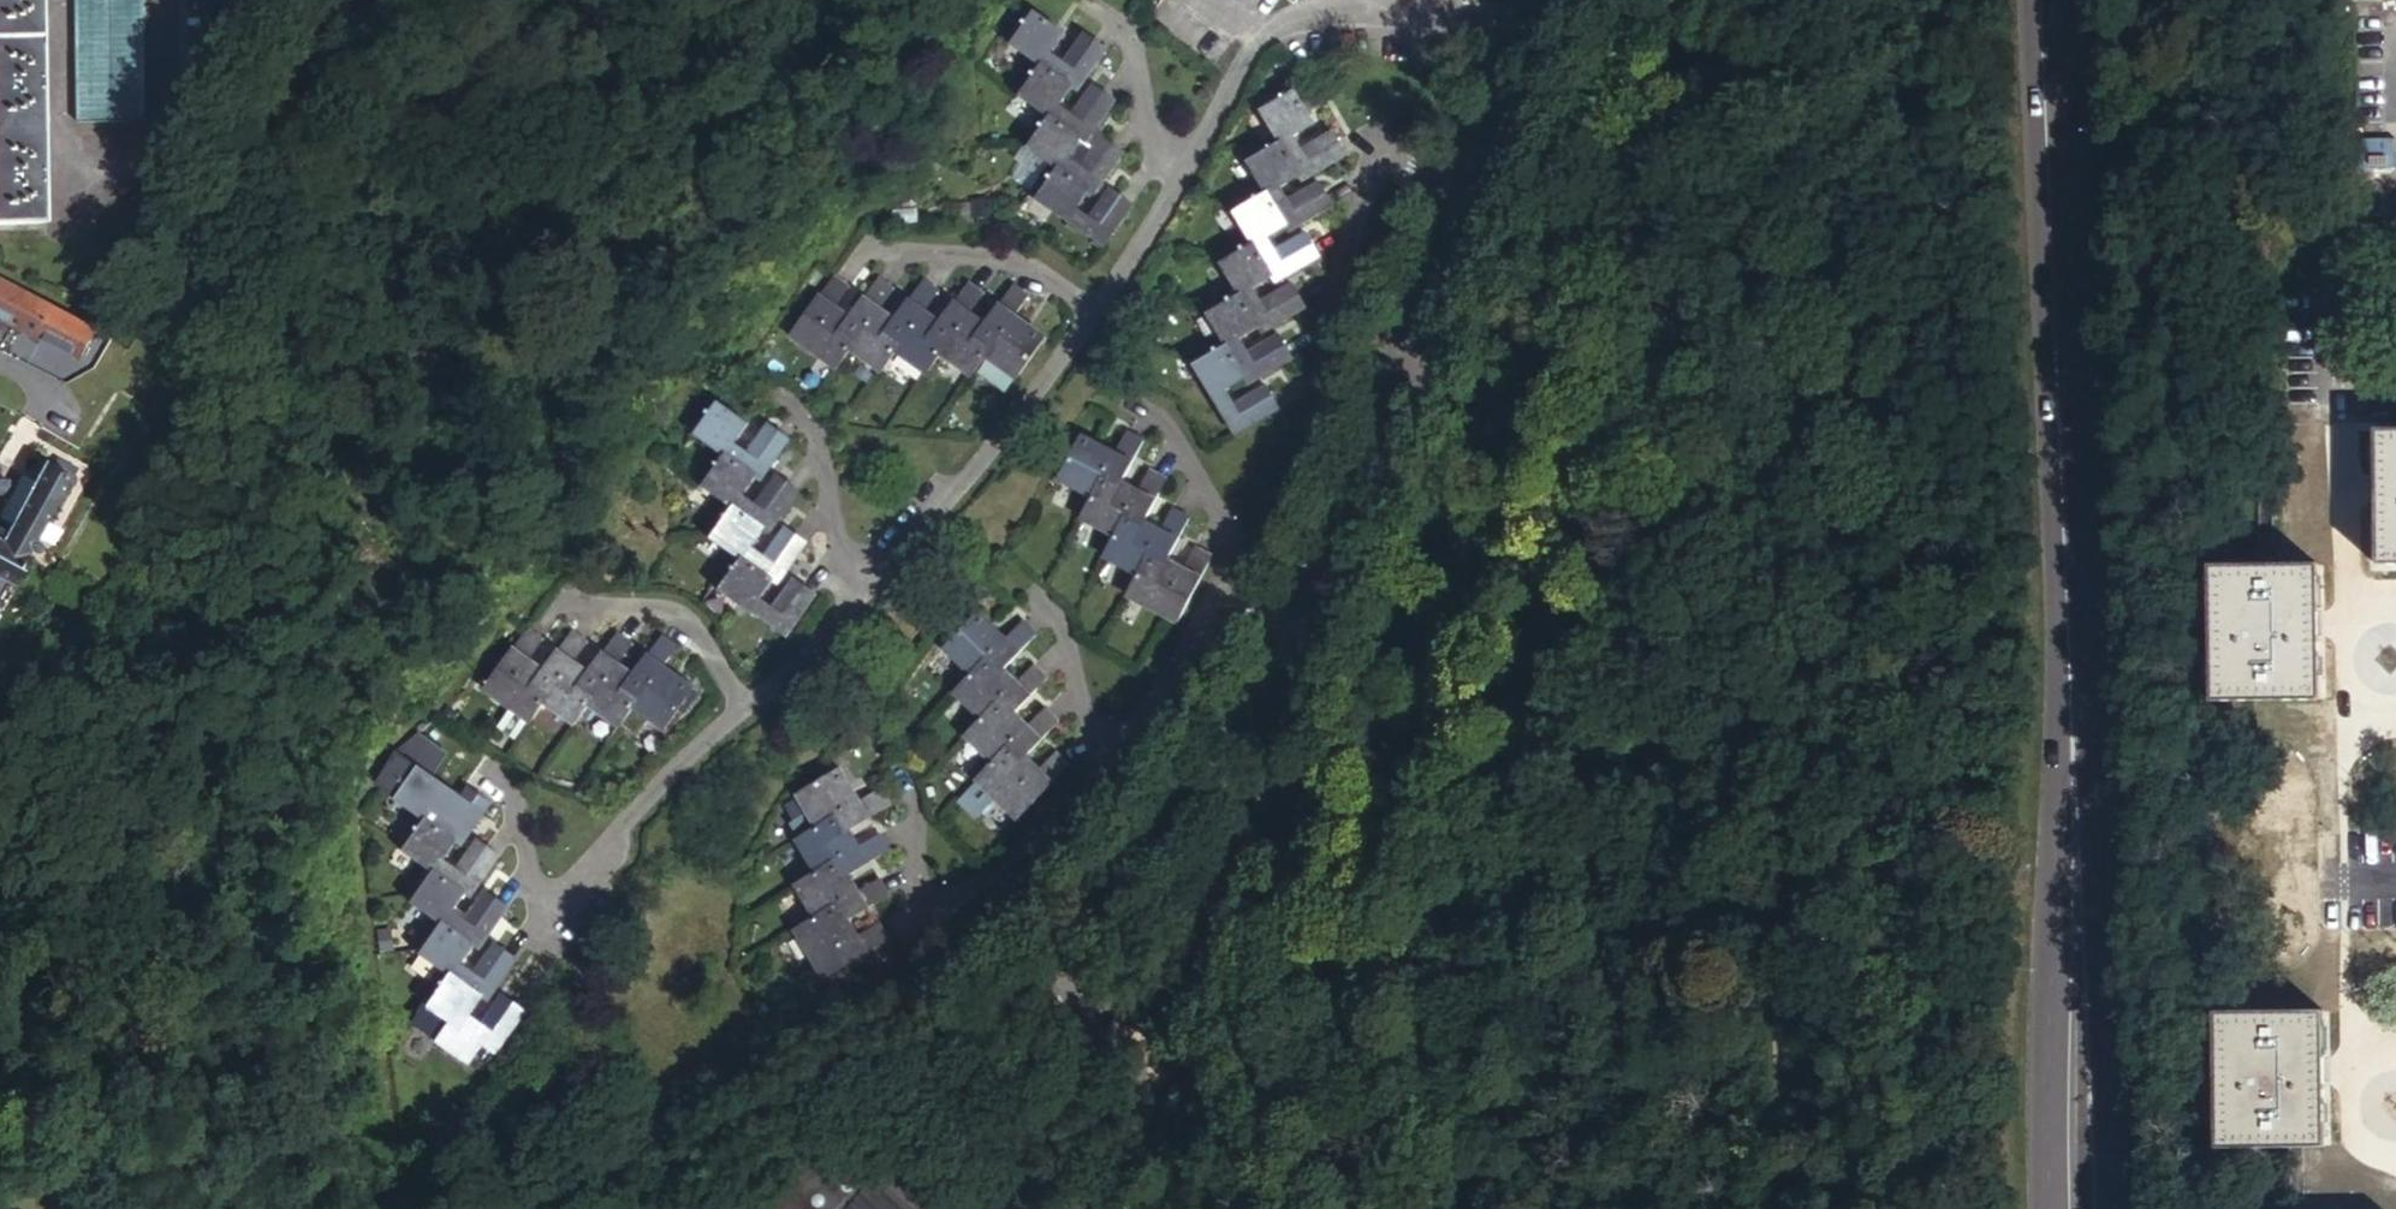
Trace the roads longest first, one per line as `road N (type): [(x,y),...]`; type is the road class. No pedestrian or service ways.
road 1 (track): [(1354,1208),(1501,1012),(1597,859),(1647,682),(1699,569),(1739,521),(1784,490),(1844,504),(1873,555),(1871,587),(1772,873),(1757,983),(1803,1208)]
road 2 (tertiary): [(2065,0),(2087,556),(2089,1208)]
road 3 (unclassified): [(1474,158),(1311,605)]
road 4 (unclassified): [(649,1208),(698,1155),(766,1111),(899,1048),(1061,988)]
road 5 (unclassified): [(1303,629),(1087,871),(1069,913),(1061,988)]
road 6 (residential): [(1519,34),(1385,14),(1277,21),(1234,57),(1170,177)]
road 7 (residential): [(736,710),(531,908),(500,787)]
road 8 (unclassified): [(1184,1003),(1219,937),(1301,691),(1303,629)]
road 9 (residential): [(1116,763),(990,885),(947,905),(905,875),(897,783)]
road 10 (residential): [(1082,321),(857,575)]
road 11 (residential): [(1474,158),(1400,163),(1371,190),(1306,403)]
road 12 (residential): [(51,0),(50,105),(146,105),(161,54),(165,0)]
road 13 (residential): [(1082,321),(1019,262),(874,249)]
road 14 (unclassified): [(1184,1003),(1145,1132),(1112,1208)]
road 15 (residential): [(1233,583),(1197,655),(1116,763)]
road 16 (residential): [(736,710),(673,613),(580,602)]
road 17 (residential): [(1154,402),(1219,503),(1236,553),(1233,583)]
road 18 (residential): [(857,575),(736,710)]
road 19 (residential): [(1170,177),(1131,55),(1109,17)]
road 20 (residential): [(1170,177),(1136,251),(1082,321)]
road 21 (residential): [(1116,763),(1049,613)]
road 22 (residential): [(857,575),(830,533),(809,425)]
road 23 (unclassified): [(1061,988),(1077,1007),(1141,1027),(1184,1003)]
road 24 (unclassified): [(1519,34),(1474,158)]

